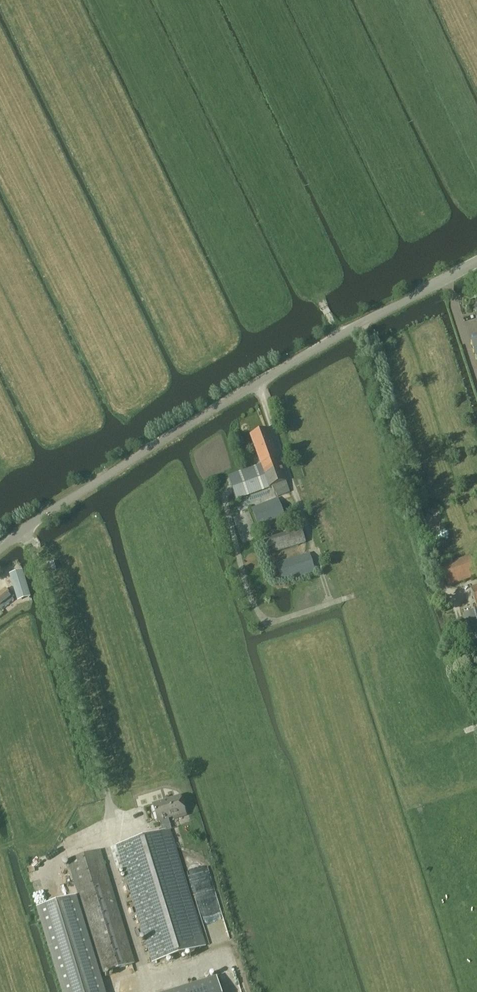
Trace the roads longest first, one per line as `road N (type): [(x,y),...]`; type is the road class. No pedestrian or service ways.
road 1 (unclassified): [(0,550),(292,364),(476,266)]

